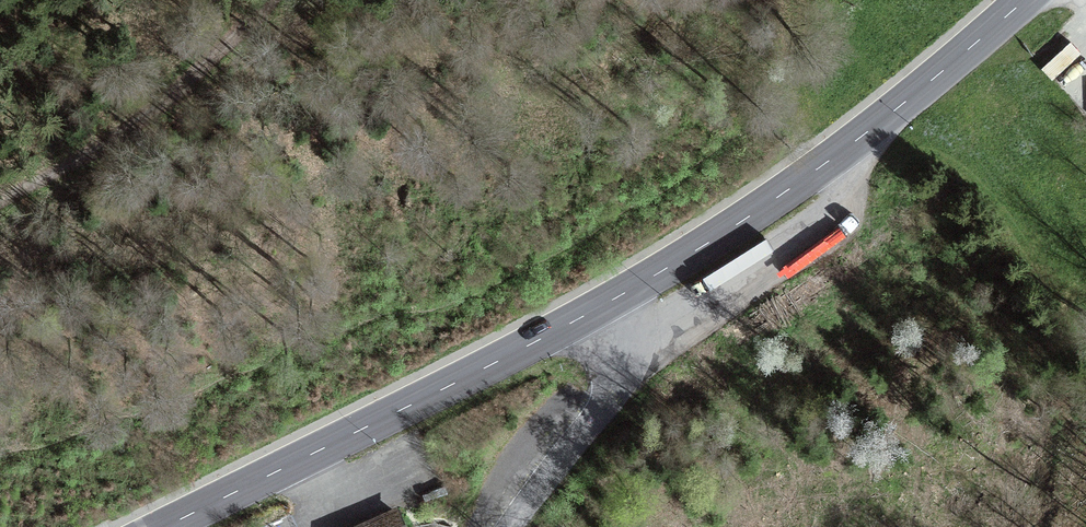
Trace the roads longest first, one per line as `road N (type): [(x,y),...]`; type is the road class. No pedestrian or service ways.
road 1 (secondary): [(164,526),(588,314),(770,207),(1024,0)]
road 2 (track): [(770,207),(621,360),(525,526)]
road 3 (track): [(271,0),(87,156),(0,199)]

